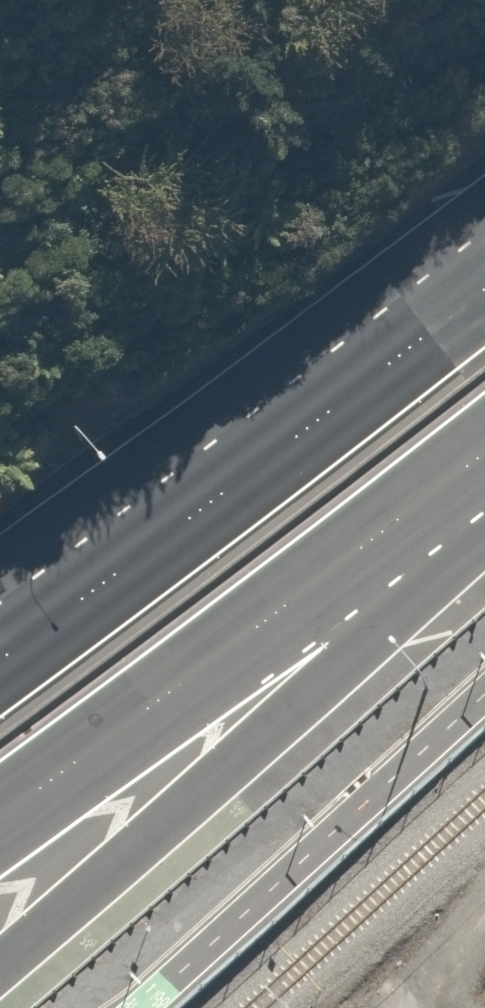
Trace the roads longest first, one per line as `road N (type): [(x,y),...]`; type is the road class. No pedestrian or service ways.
road 1 (trunk): [(484,507),(348,661),(0,968)]
road 2 (trunk): [(0,654),(484,269)]
road 3 (trunk): [(484,459),(0,816)]
road 4 (trunk): [(0,578),(484,239)]

